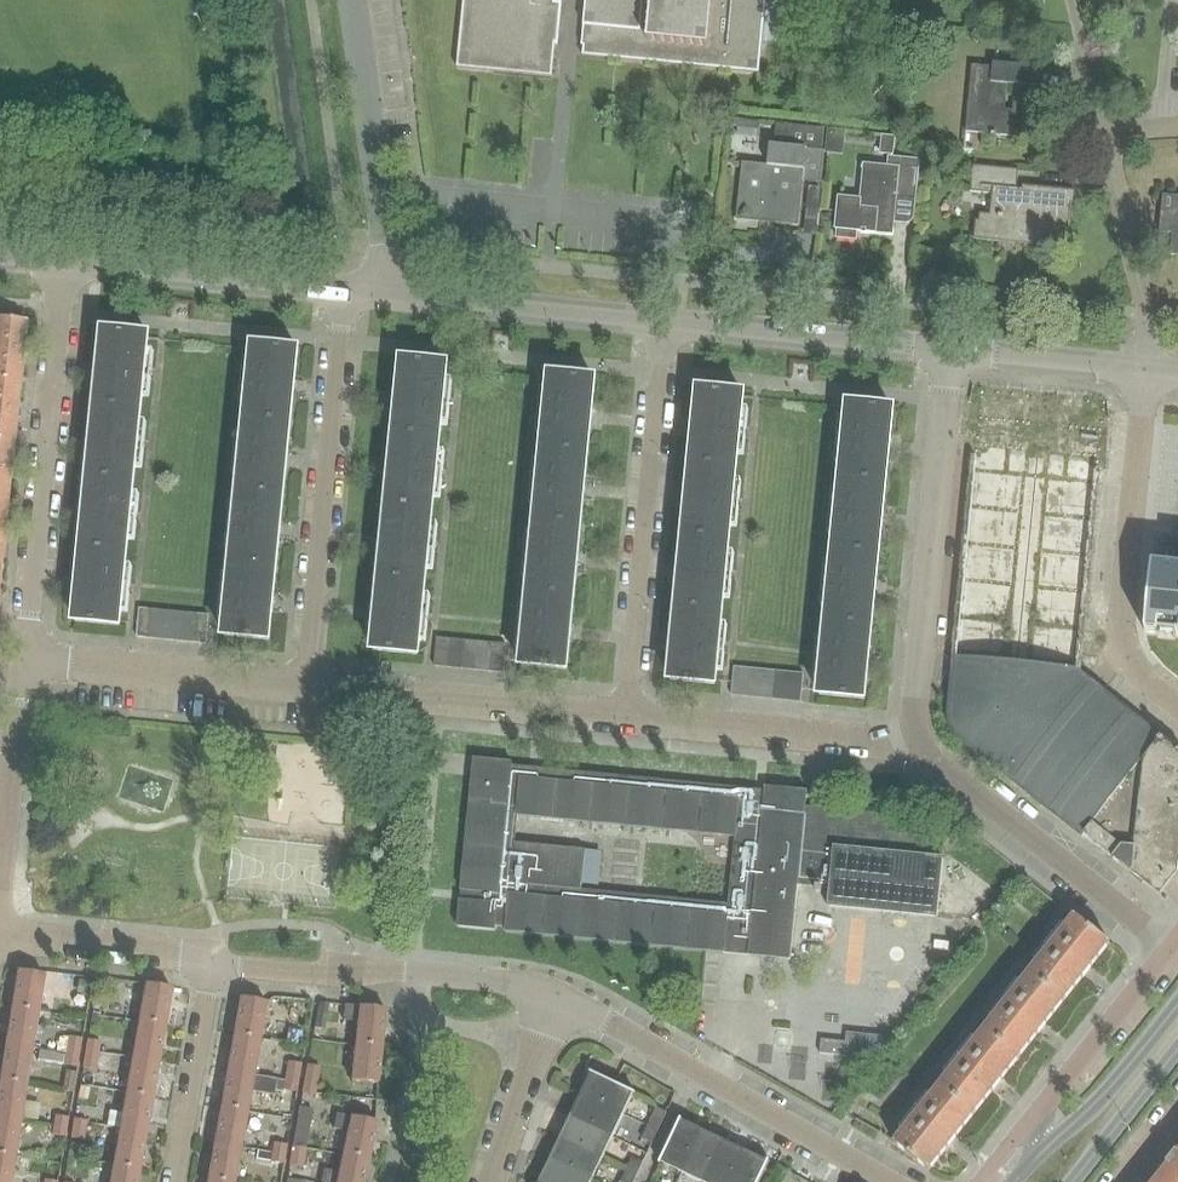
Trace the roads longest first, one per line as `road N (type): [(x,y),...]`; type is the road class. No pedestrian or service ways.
road 1 (residential): [(21,658),(63,261)]
road 2 (residential): [(627,717),(665,322)]
road 3 (residential): [(306,685),(344,290)]
road 4 (residential): [(917,738),(950,350)]
road 5 (residential): [(890,1181),(555,998)]
road 6 (residential): [(1177,703),(1127,656),(1122,635),(1146,370)]
road 7 (residential): [(555,998),(213,959)]
road 8 (residential): [(1171,947),(929,756),(917,738)]
road 9 (residential): [(627,717),(306,685)]
road 10 (unclassified): [(383,294),(387,251),(353,0)]
road 11 (residential): [(917,738),(886,743),(627,717)]
road 12 (residential): [(950,350),(665,322)]
road 13 (residential): [(306,685),(21,658)]
road 14 (residential): [(665,322),(383,294)]
road 15 (residential): [(344,290),(63,261)]
road 16 (residential): [(1146,370),(1144,302),(1104,130)]
road 17 (residential): [(173,1181),(213,959)]
road 18 (residential): [(213,959),(0,935)]
road 19 (residential): [(1171,947),(1038,1111)]
road 20 (residential): [(0,861),(21,658)]
road 21 (primary): [(1177,1003),(1110,1089),(1042,1149)]
road 22 (residential): [(1146,370),(950,350)]
road 23 (residential): [(494,1181),(555,998)]
road 24 (primary): [(1073,1181),(1177,1049)]

